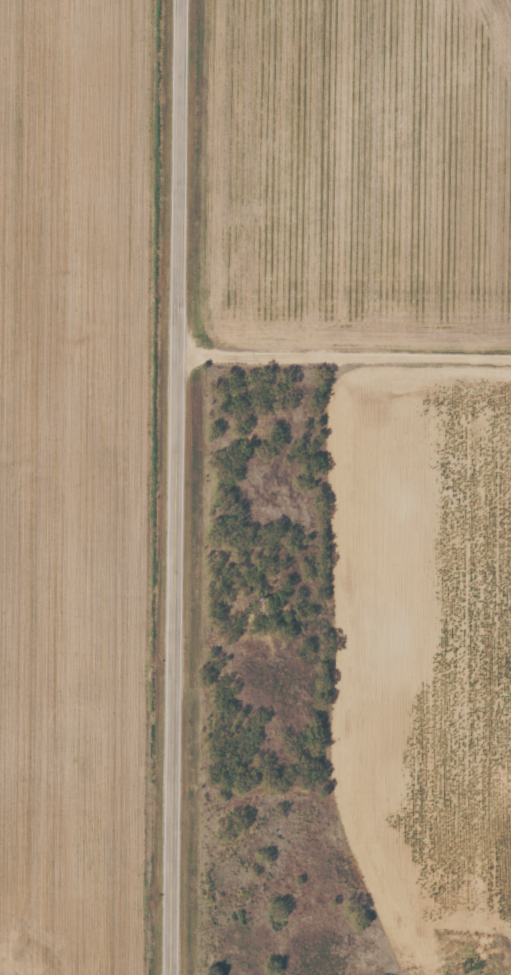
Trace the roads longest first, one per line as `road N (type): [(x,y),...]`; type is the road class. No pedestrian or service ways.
road 1 (secondary): [(173,974),(184,0)]
road 2 (residential): [(175,818),(317,797),(332,751),(345,278),(370,186),(413,82)]
road 3 (residential): [(510,362),(180,355)]

